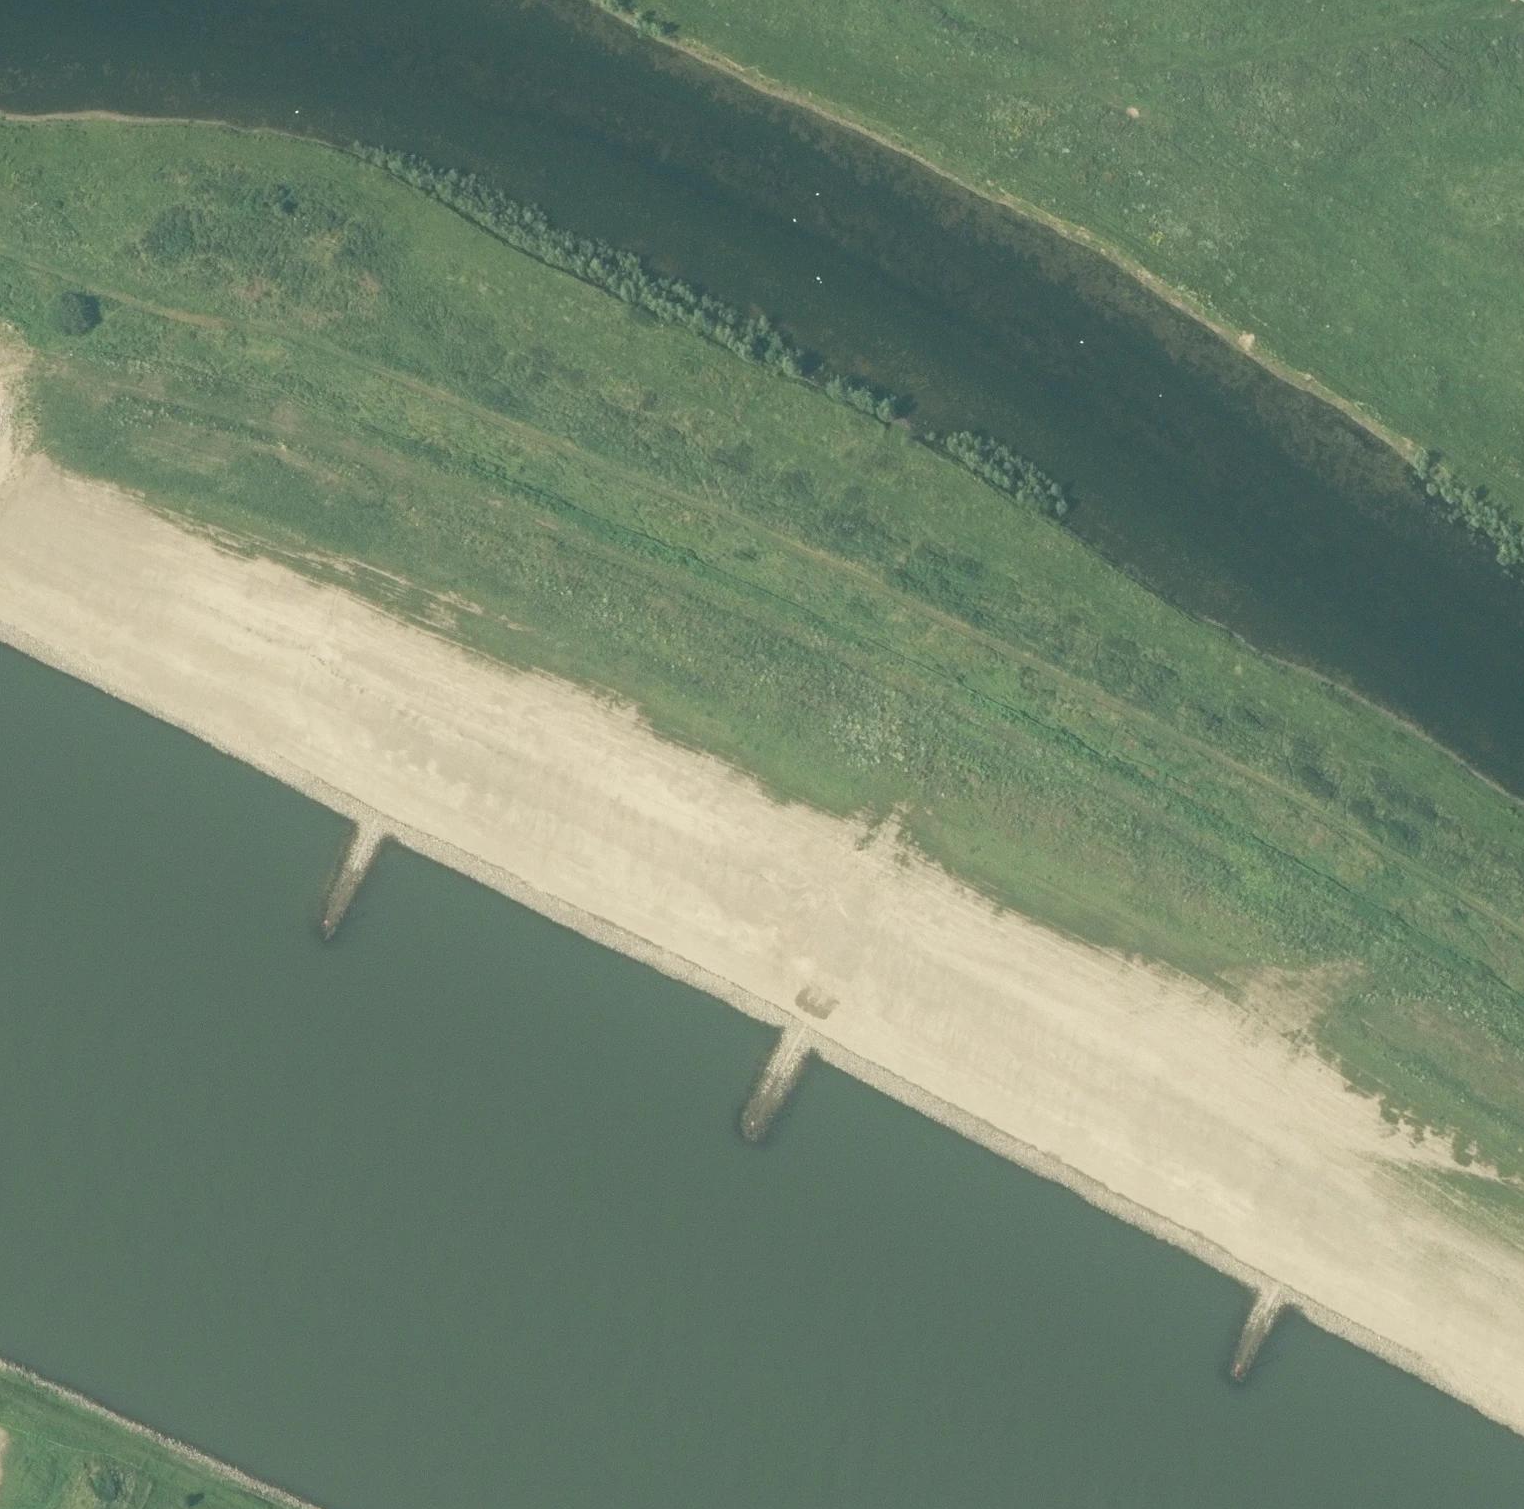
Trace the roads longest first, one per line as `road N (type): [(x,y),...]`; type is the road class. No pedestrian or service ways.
road 1 (track): [(1044,85),(1523,6)]

